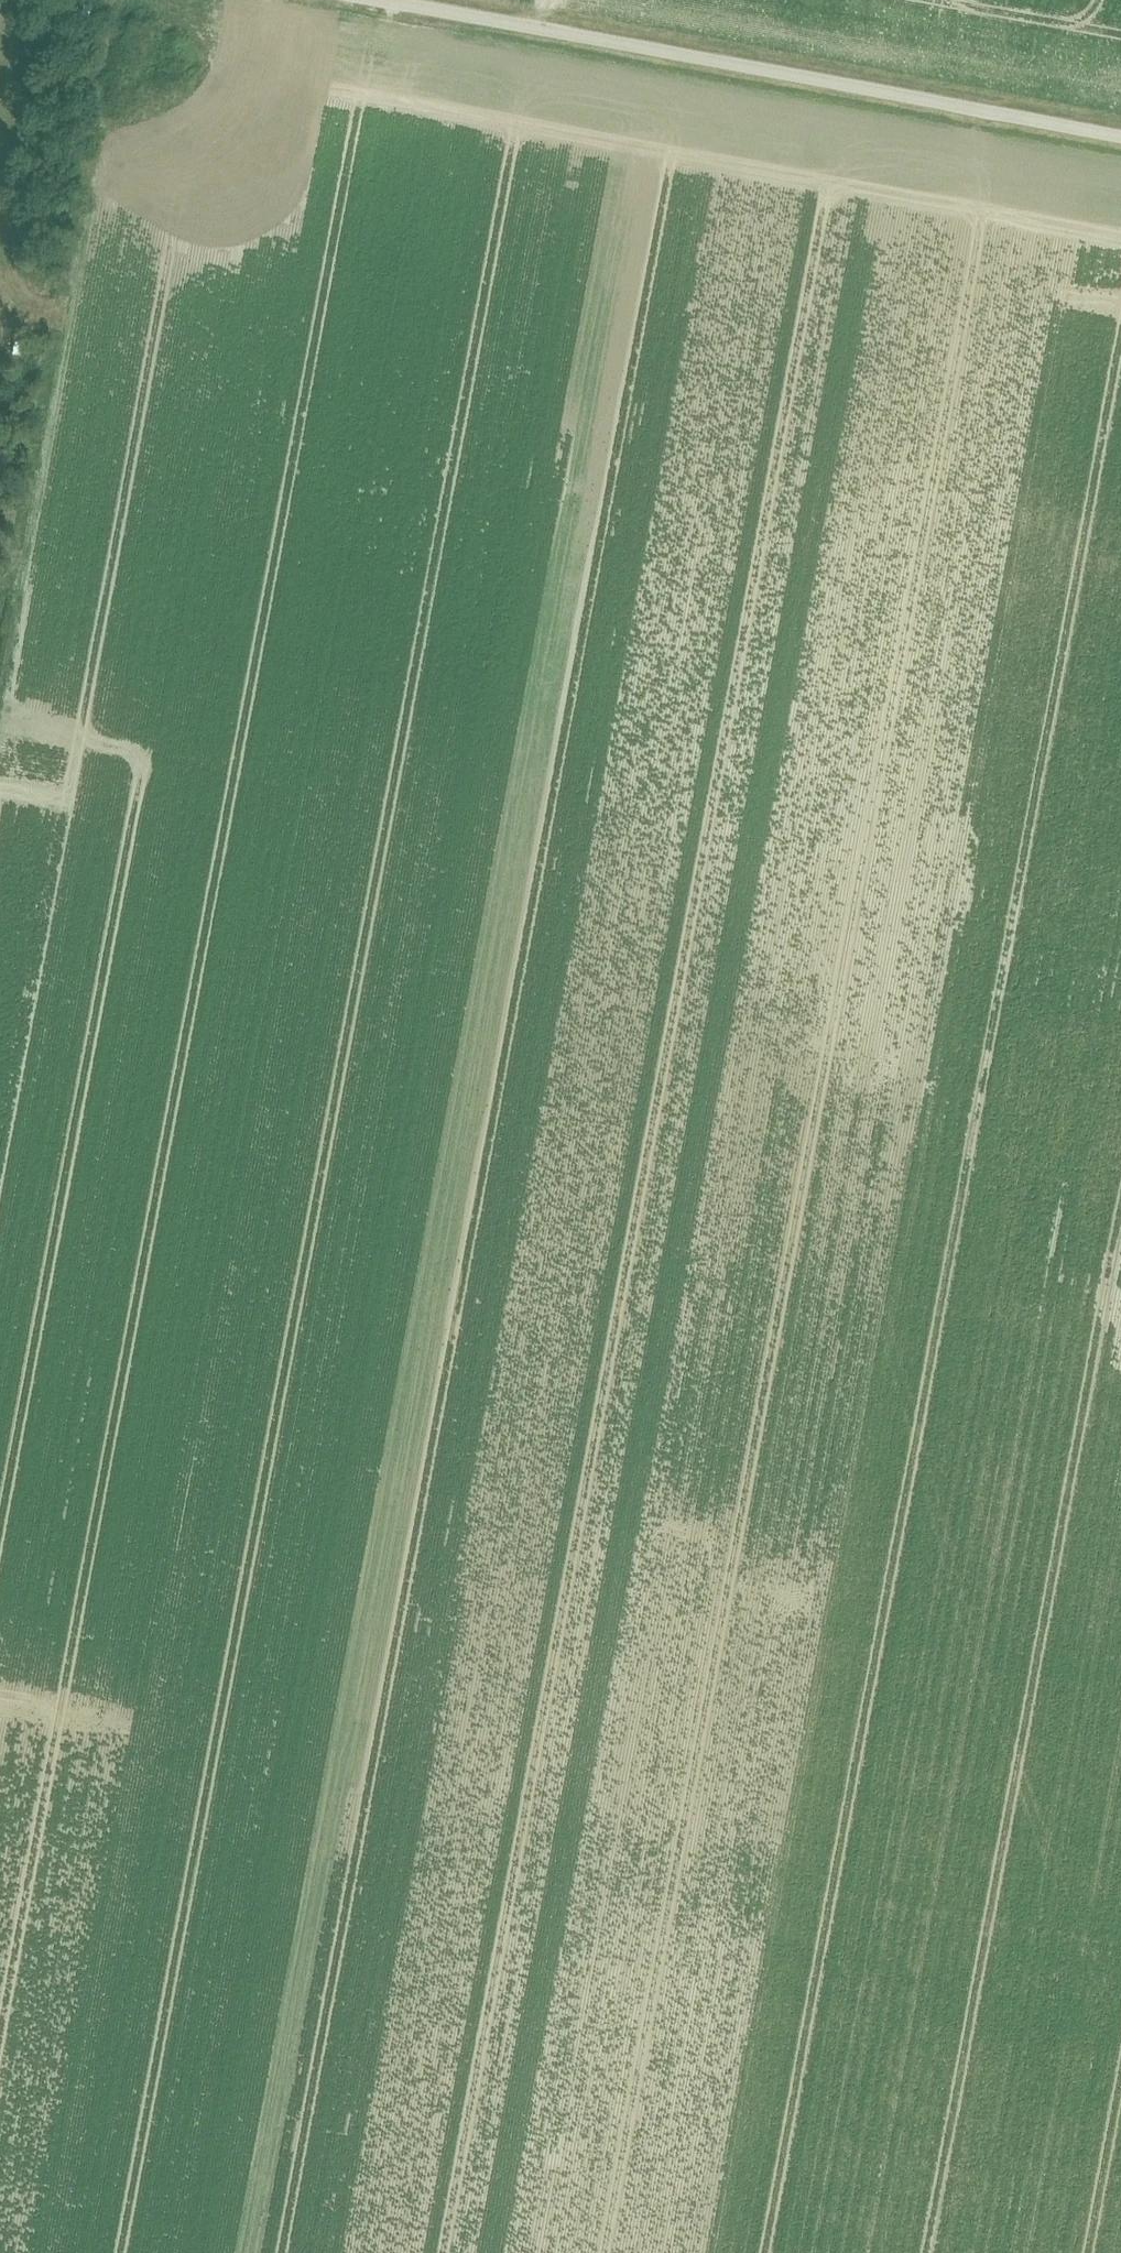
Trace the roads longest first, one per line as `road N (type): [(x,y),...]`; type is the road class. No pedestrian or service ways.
road 1 (unclassified): [(1120,143),(334,0)]

